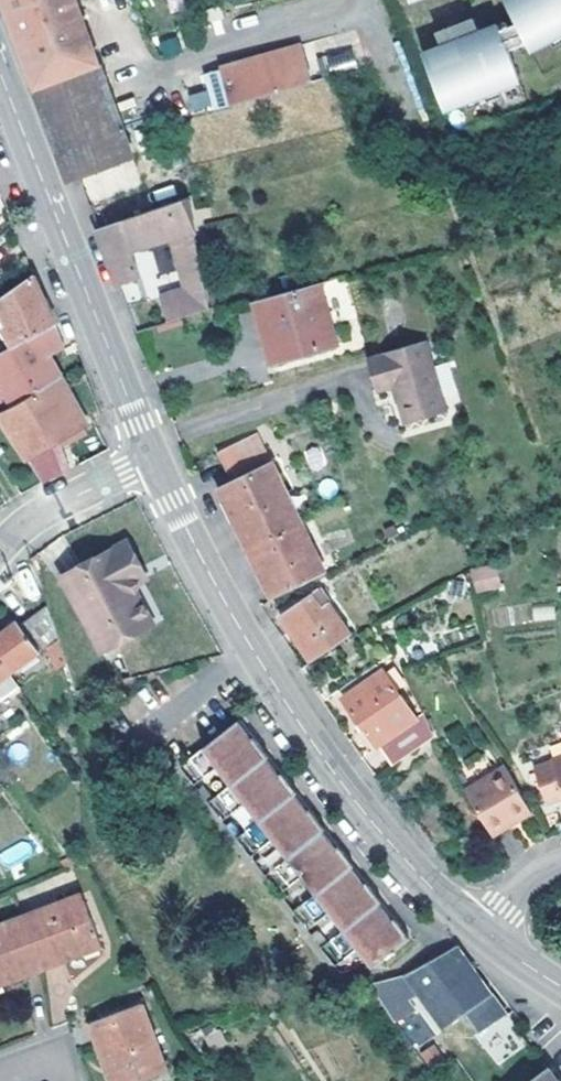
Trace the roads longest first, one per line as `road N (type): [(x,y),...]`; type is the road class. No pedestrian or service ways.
road 1 (tertiary): [(480,930),(418,874),(316,748),(222,600),(153,459)]
road 2 (tertiary): [(153,459),(0,72)]
road 3 (residential): [(0,547),(42,514),(153,459)]

